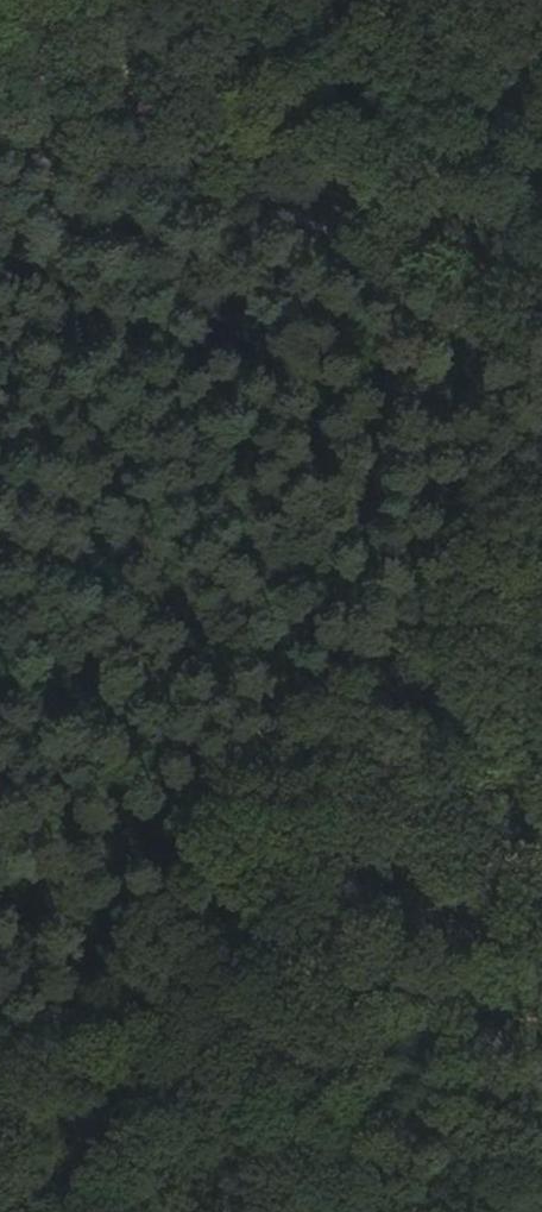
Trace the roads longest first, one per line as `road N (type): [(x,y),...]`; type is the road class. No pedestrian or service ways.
road 1 (track): [(0,122),(541,310)]

